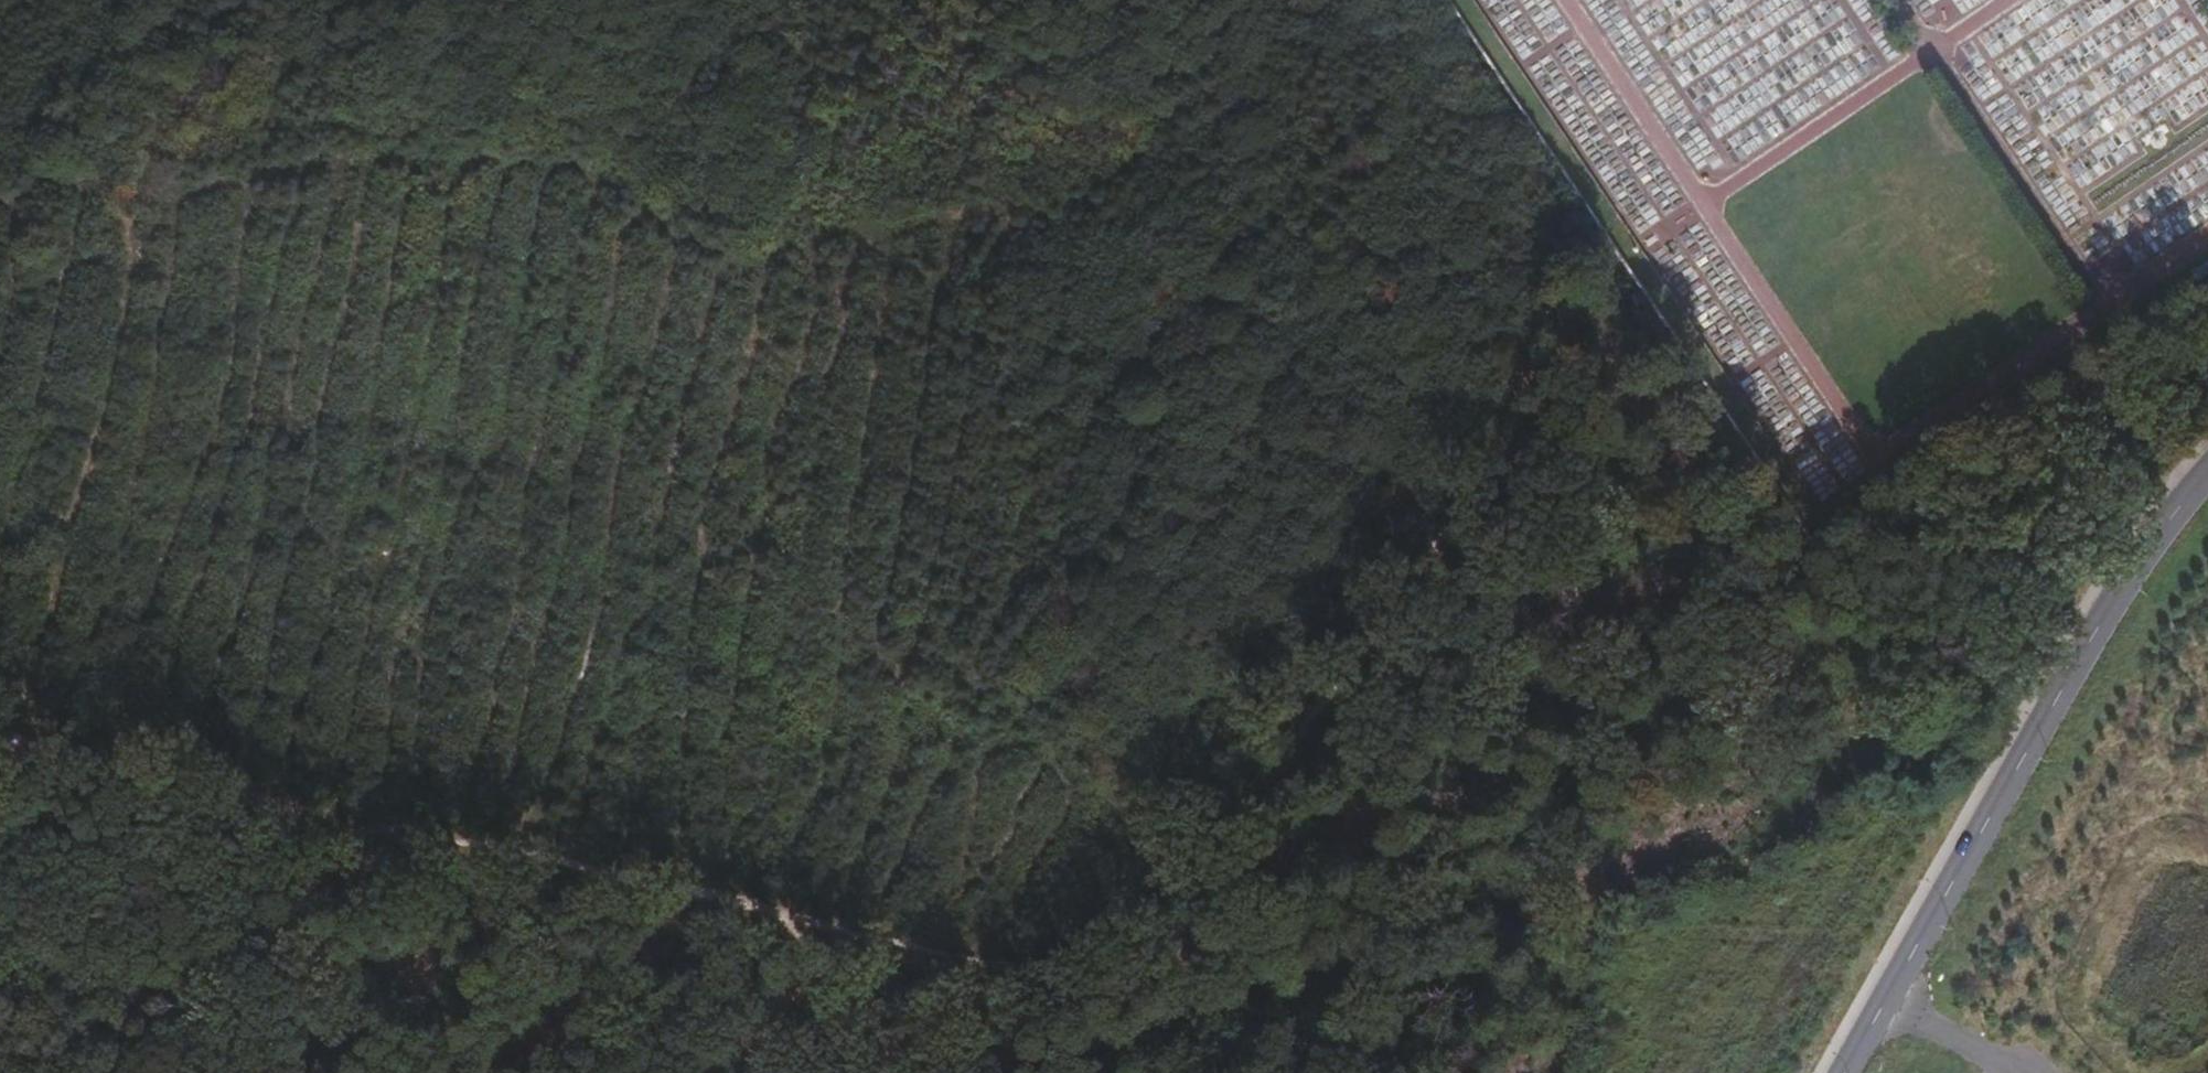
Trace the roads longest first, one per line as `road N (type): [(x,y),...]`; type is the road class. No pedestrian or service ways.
road 1 (track): [(1434,0),(1556,191),(1556,230),(1491,432),(1292,722),(1056,959),(913,1072)]
road 2 (track): [(0,736),(387,830),(754,904),(947,958),(1040,971)]
road 3 (secondary): [(2207,474),(2118,592),(1843,1072)]

